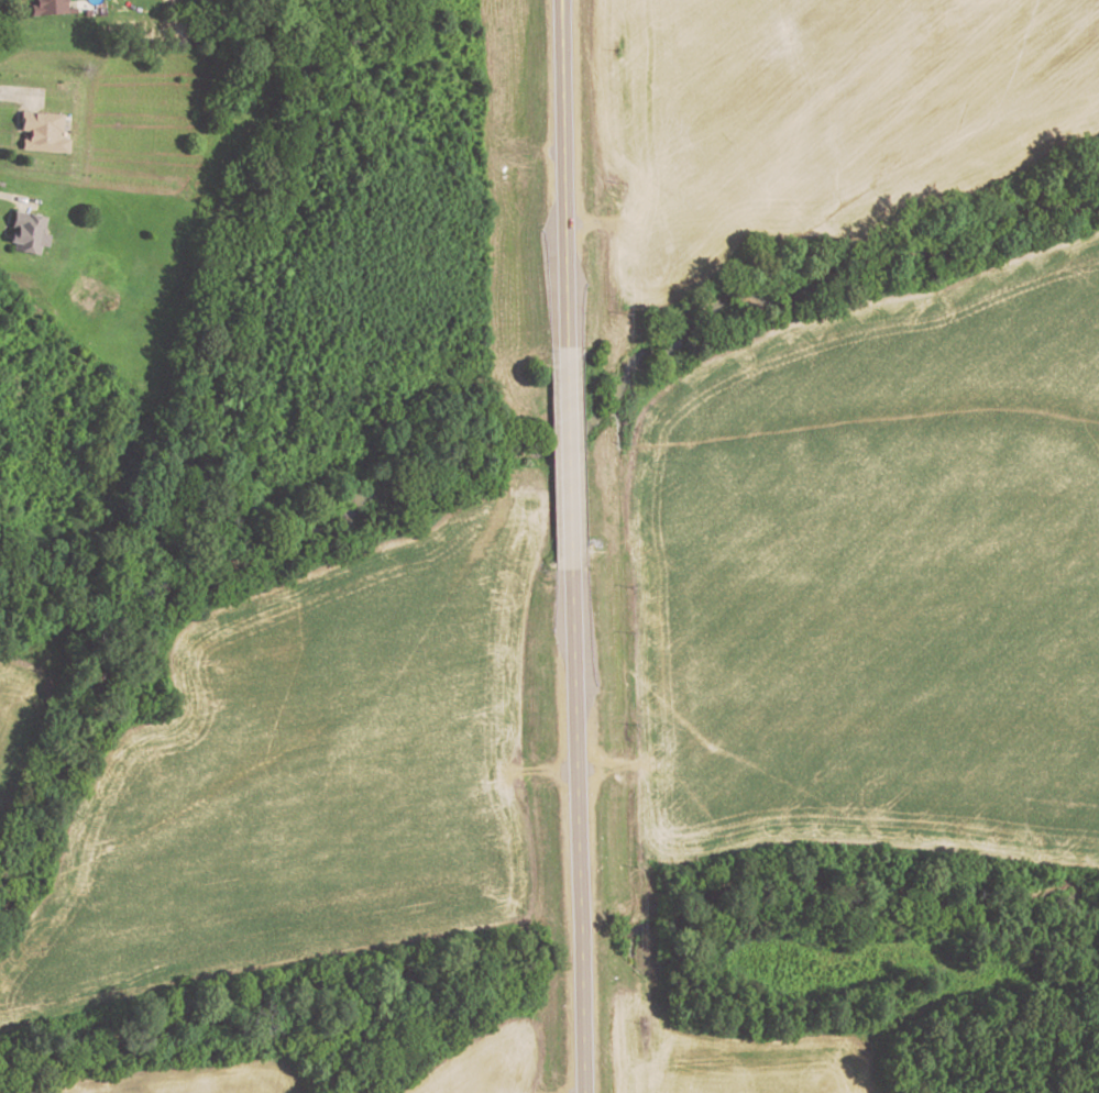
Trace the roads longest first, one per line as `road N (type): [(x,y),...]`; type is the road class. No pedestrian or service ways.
road 1 (secondary): [(583,1092),(571,642)]
road 2 (secondary): [(571,642),(562,265)]
road 3 (secondary): [(562,265),(563,0)]

